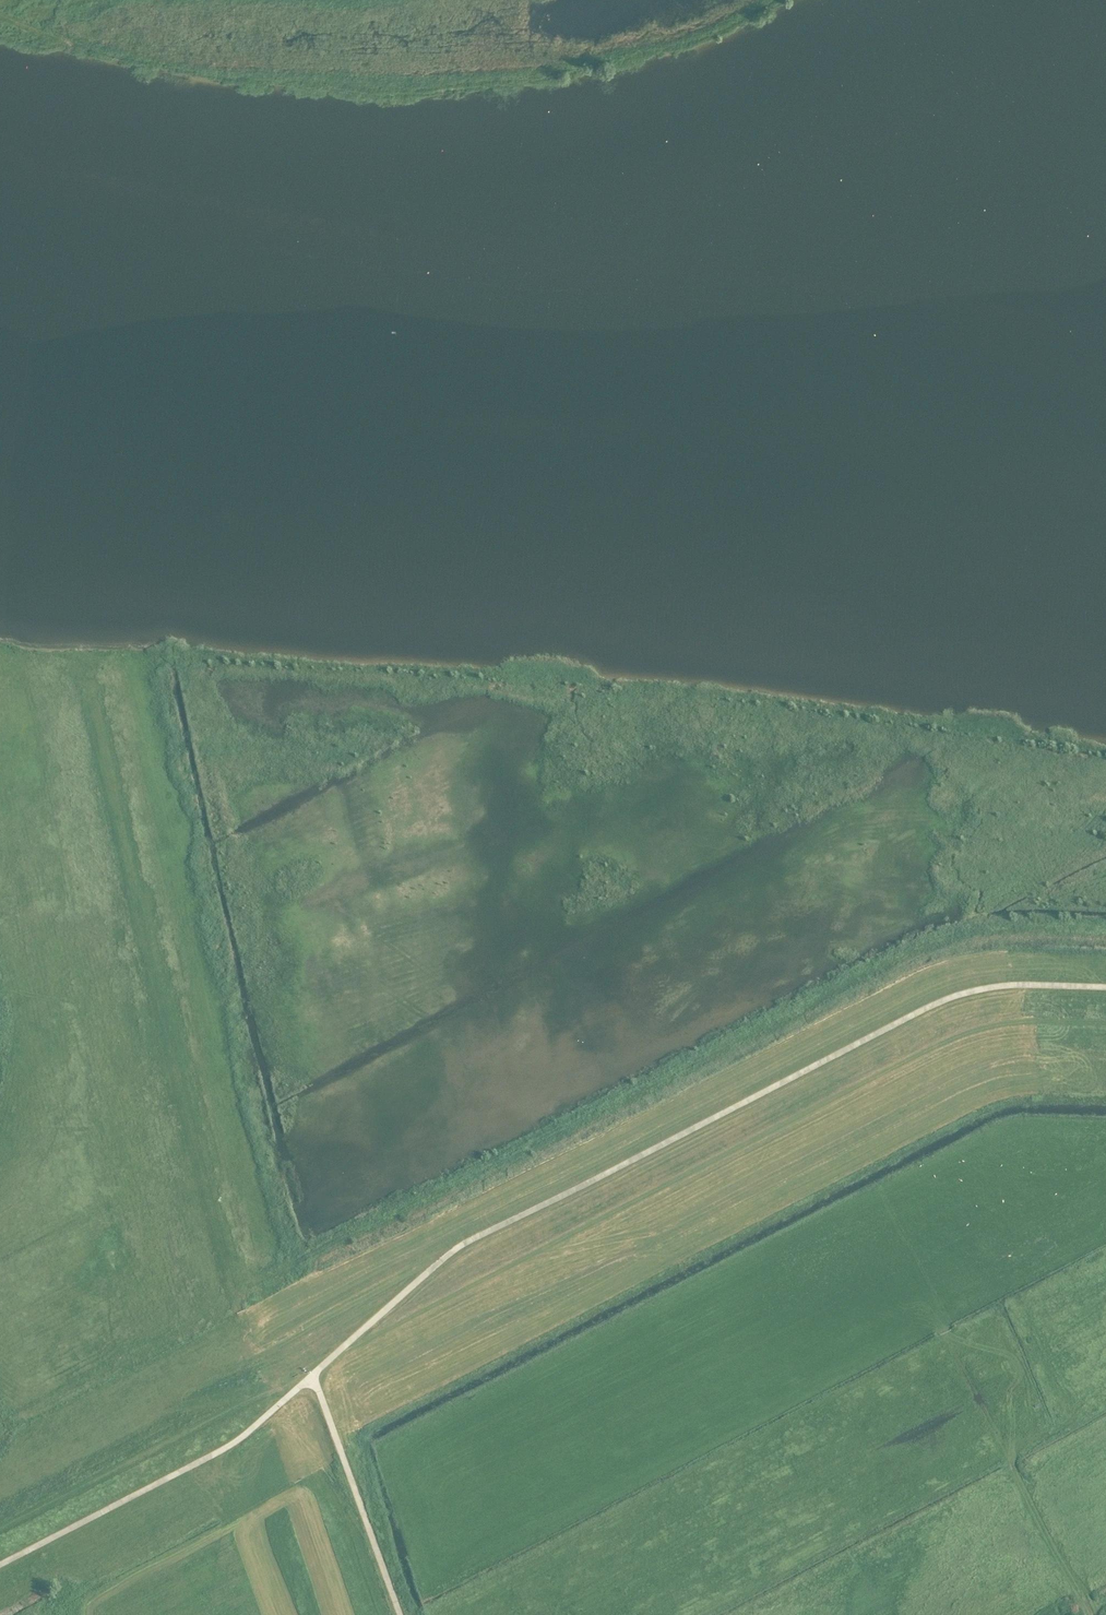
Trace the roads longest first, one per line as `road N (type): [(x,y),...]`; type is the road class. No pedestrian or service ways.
road 1 (track): [(0,1529),(947,1039),(1012,1021),(1105,1022)]
road 2 (track): [(306,1325),(453,1249)]
road 3 (track): [(649,1230),(515,1262)]

